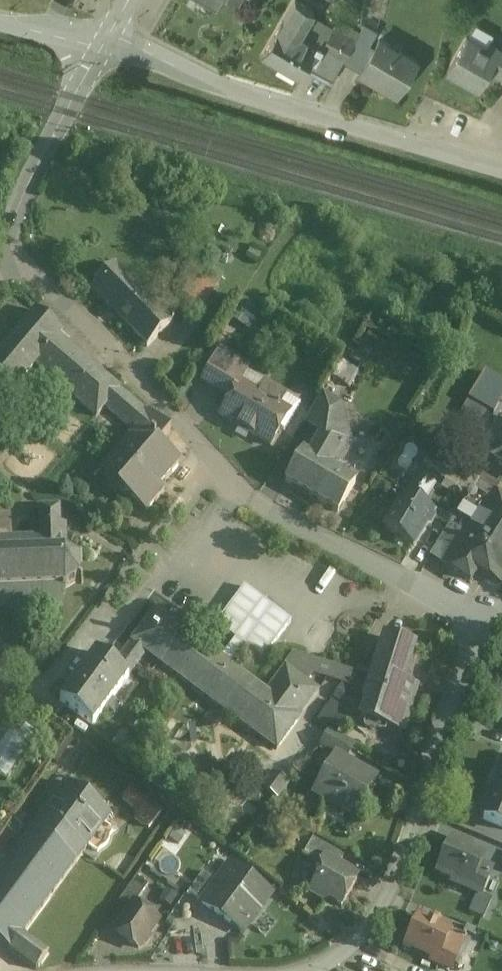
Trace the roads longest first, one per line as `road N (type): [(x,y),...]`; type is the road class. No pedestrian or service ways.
road 1 (residential): [(501,615),(471,662),(382,910),(325,965),(294,970)]
road 2 (unclassified): [(501,173),(216,86),(109,42)]
road 3 (residential): [(207,462),(258,502),(458,611),(501,615)]
road 4 (residential): [(0,663),(39,686),(207,462)]
road 5 (residential): [(207,462),(13,247)]
road 6 (residential): [(109,42),(64,111),(21,206),(13,247)]

